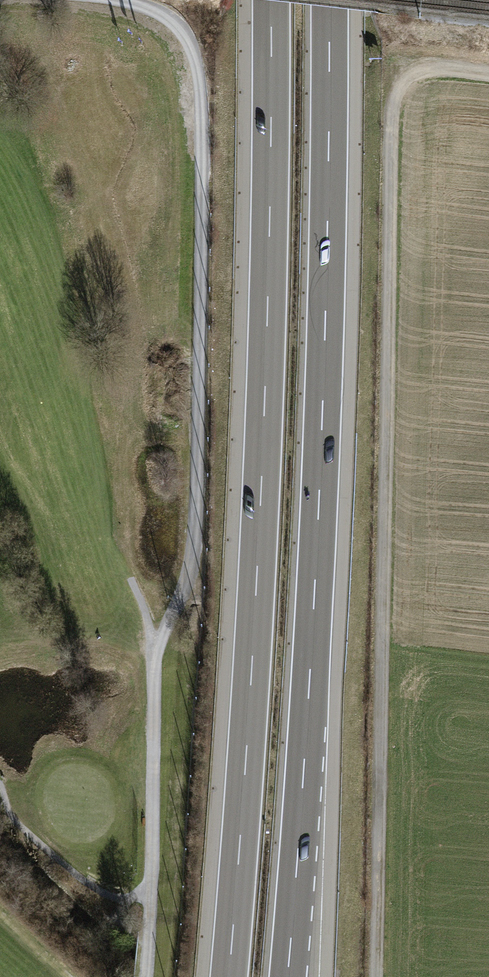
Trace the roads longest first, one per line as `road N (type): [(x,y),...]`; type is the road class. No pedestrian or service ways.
road 1 (track): [(147,976),(155,670),(194,544),(200,146),(193,66),(179,33),(145,8),(111,0)]
road 2 (track): [(488,73),(420,72),(401,85),(392,111),(375,976)]
road 3 (motorway): [(271,0),(258,547),(228,976)]
road 4 (motorway): [(288,976),(321,457),(329,0)]

